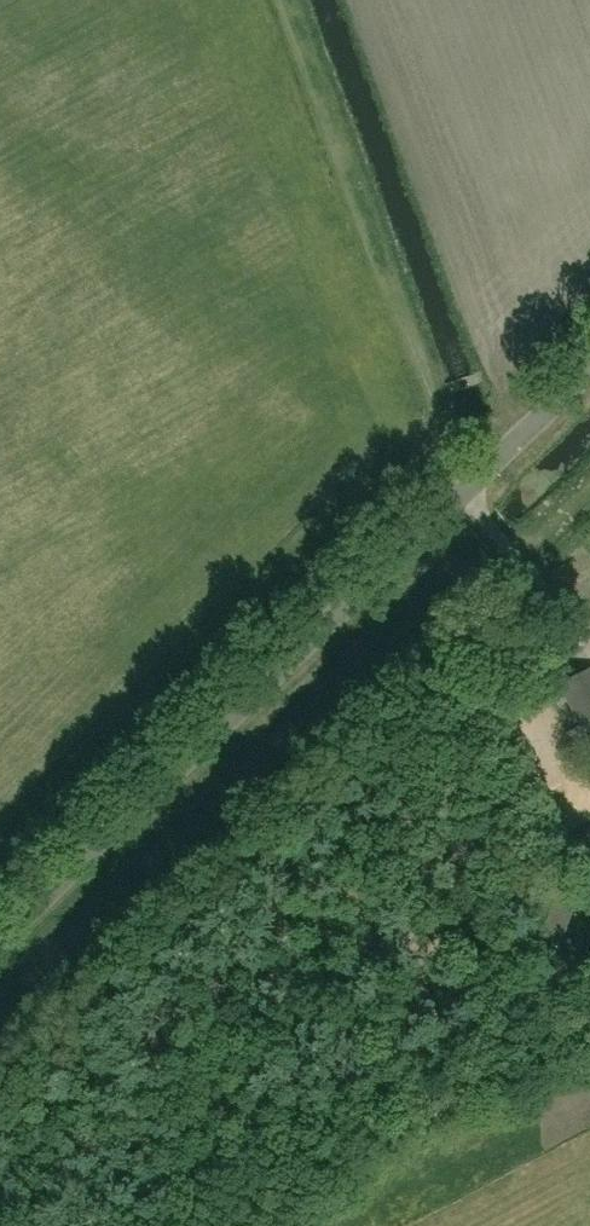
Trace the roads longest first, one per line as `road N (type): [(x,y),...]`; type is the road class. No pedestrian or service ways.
road 1 (unclassified): [(0,937),(589,368)]
road 2 (track): [(589,490),(0,1051)]

